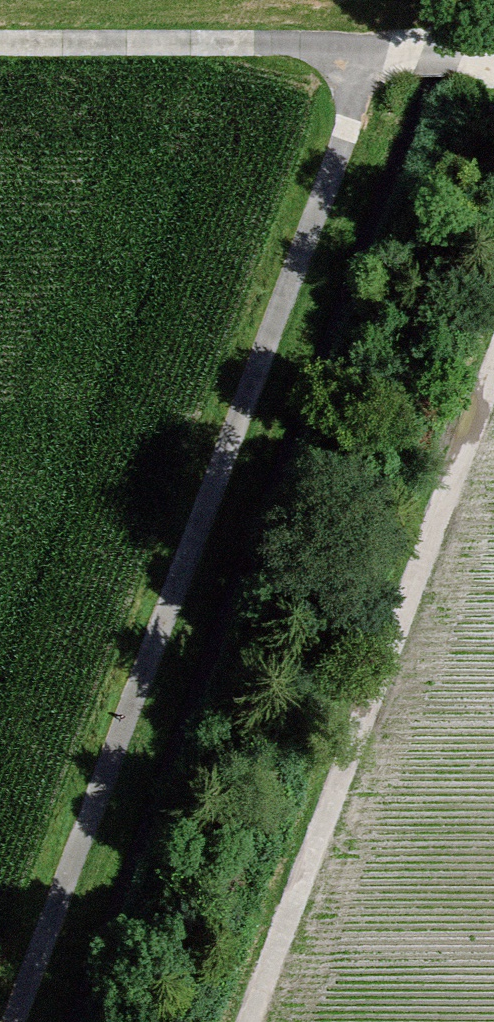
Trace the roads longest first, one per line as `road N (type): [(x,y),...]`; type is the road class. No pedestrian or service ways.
road 1 (track): [(380,45),(13,1021)]
road 2 (track): [(246,1021),(493,359)]
road 3 (track): [(493,50),(0,45)]

